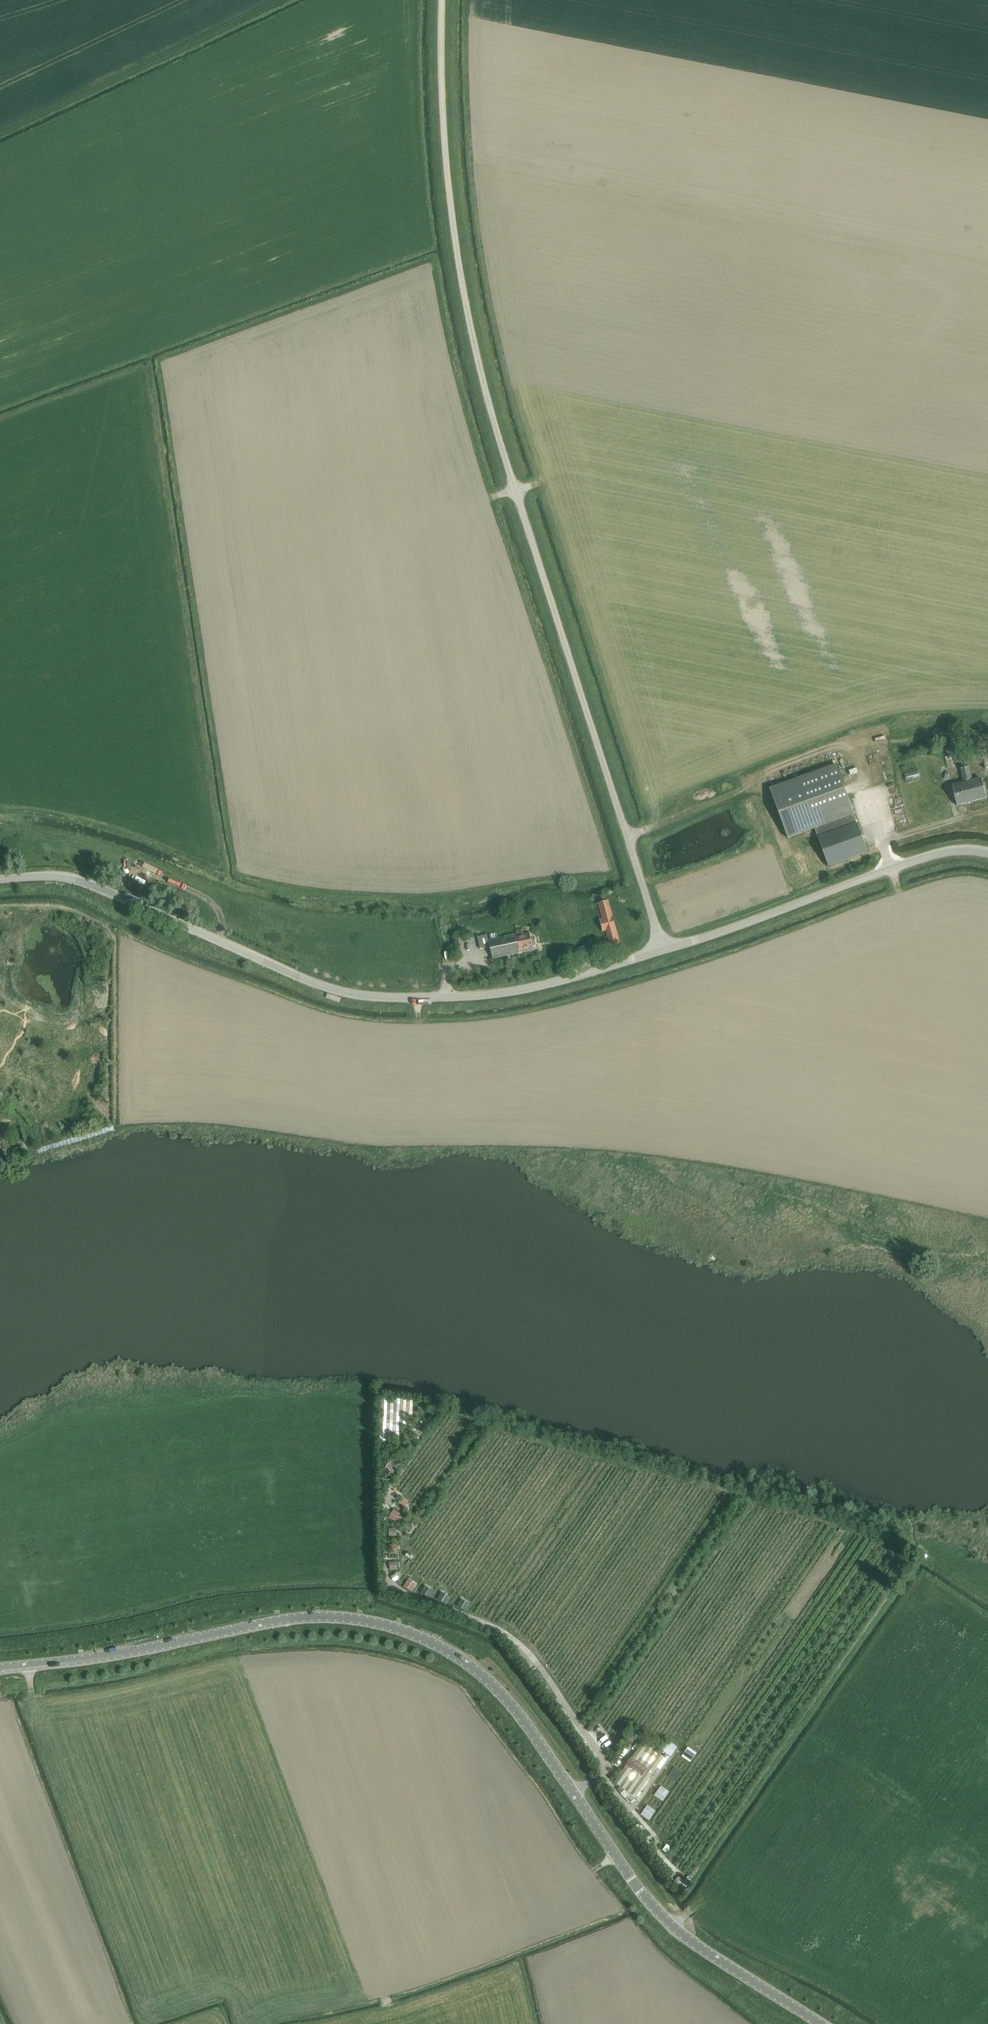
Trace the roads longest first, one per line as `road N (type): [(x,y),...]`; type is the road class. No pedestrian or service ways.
road 1 (unclassified): [(822,2023),(662,1915),(508,1700),(422,1638),(359,1620),(306,1617),(0,1669)]
road 2 (unclassified): [(663,950),(469,321),(449,186),(443,0)]
road 3 (unclassified): [(0,880),(69,878),(293,975),(380,996),(521,991),(663,950)]
road 4 (unclassified): [(663,950),(924,857),(987,854)]

